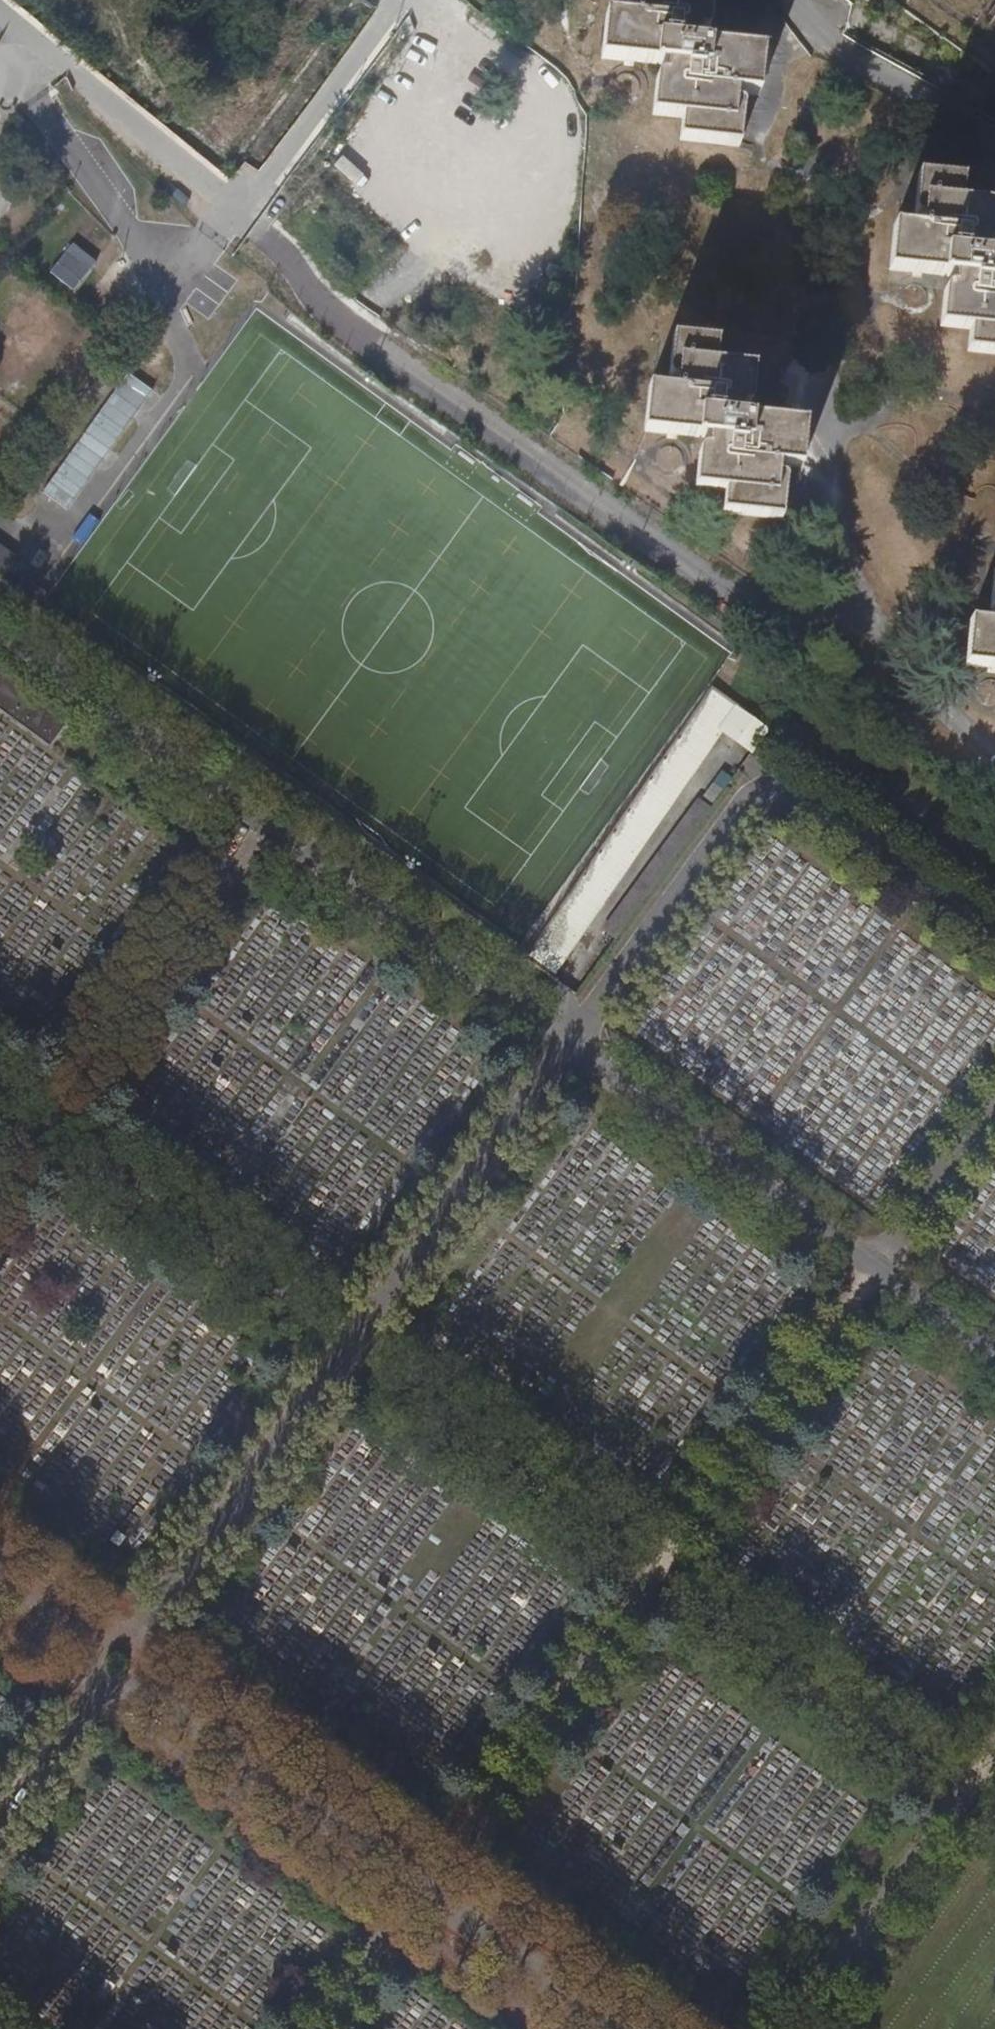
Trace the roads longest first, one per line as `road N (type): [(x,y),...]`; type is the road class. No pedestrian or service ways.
road 1 (residential): [(398,0),(243,219)]

